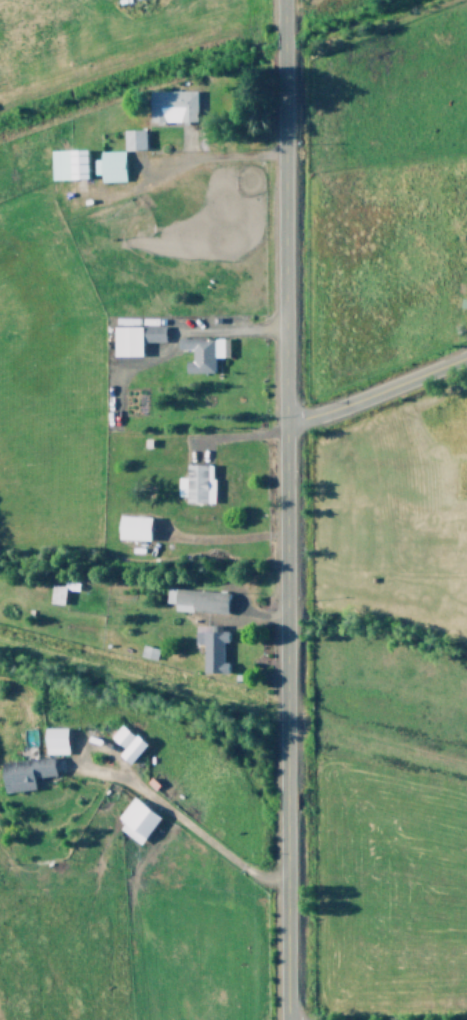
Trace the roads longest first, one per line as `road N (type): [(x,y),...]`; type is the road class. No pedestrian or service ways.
road 1 (tertiary): [(285,1019),(281,0)]
road 2 (tertiary): [(284,423),(466,353)]

